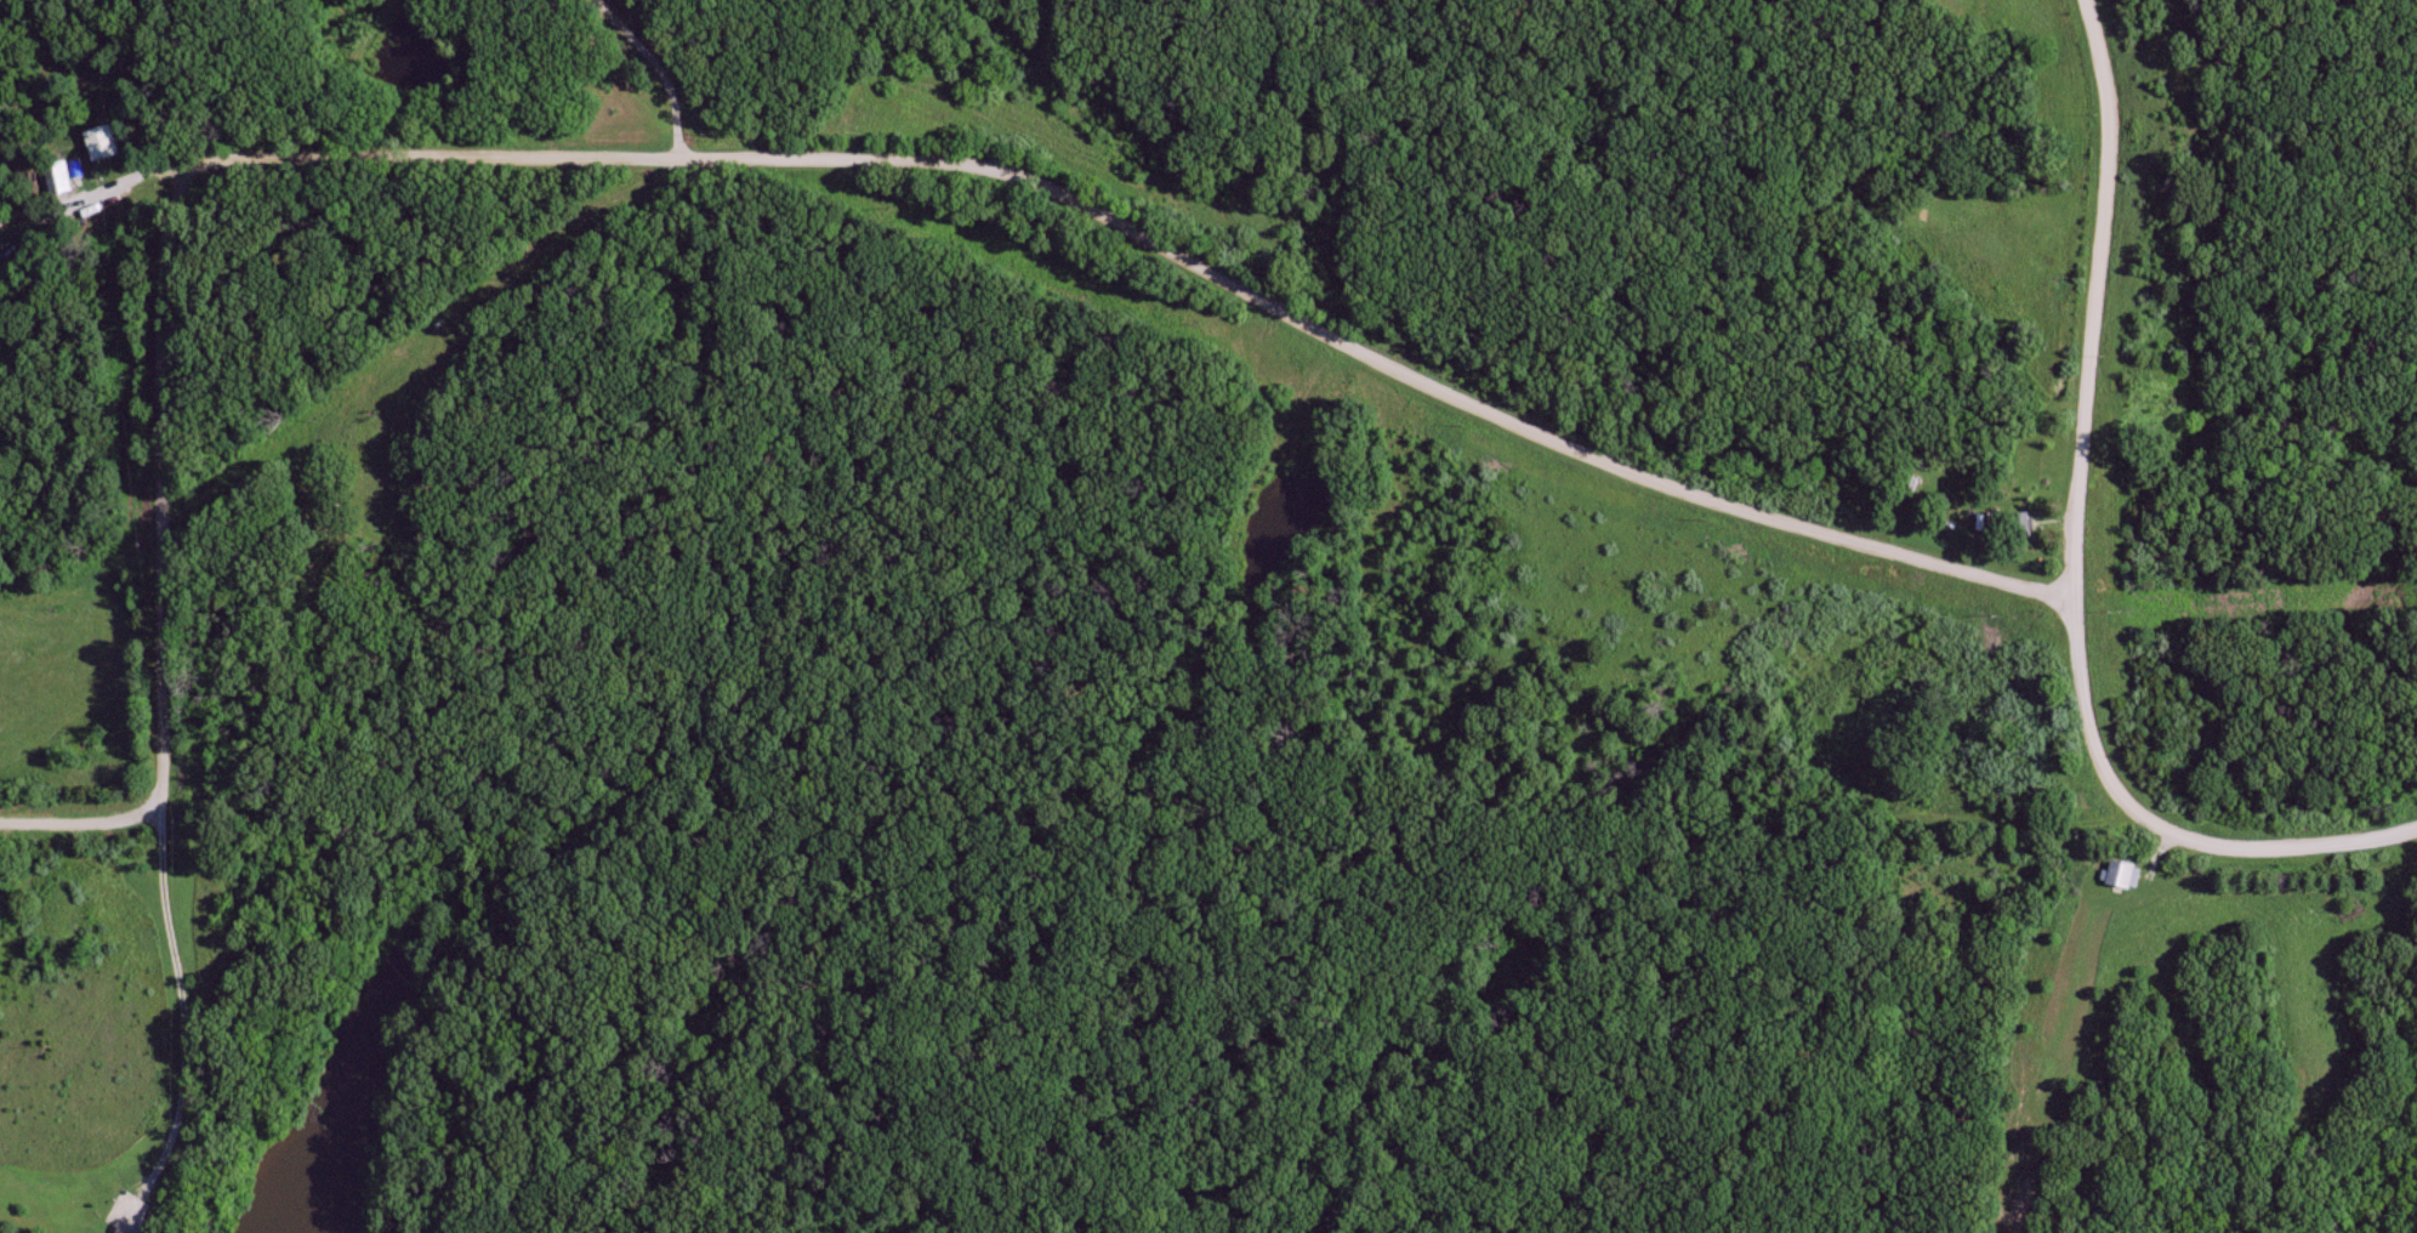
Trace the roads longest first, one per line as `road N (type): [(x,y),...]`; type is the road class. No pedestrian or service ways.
road 1 (residential): [(0,822),(84,823),(154,800),(115,358),(135,200),(224,164),(903,161),(1042,180),(1324,331),(1575,450),(1797,528),(2064,597)]
road 2 (residential): [(2416,827),(2292,854),(2171,847),(2089,761),(2064,597),(2104,184),(2103,81),(2079,0)]

